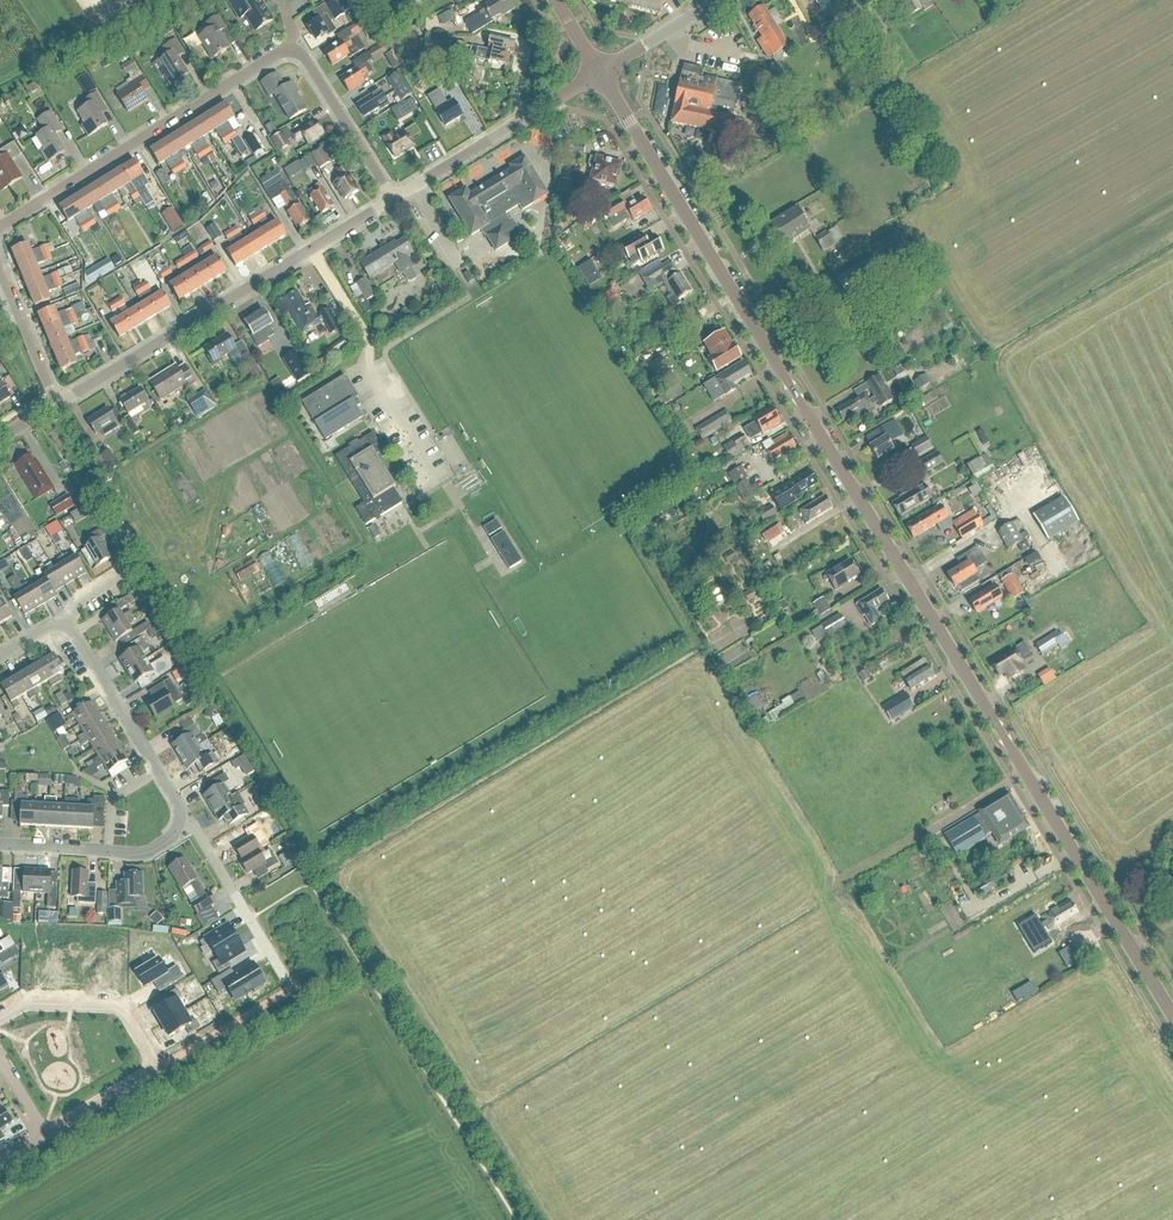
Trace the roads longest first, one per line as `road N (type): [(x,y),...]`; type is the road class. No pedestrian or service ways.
road 1 (secondary): [(1172,1016),(599,74)]
road 2 (tertiary): [(58,404),(393,200)]
road 3 (residential): [(0,228),(289,51)]
road 4 (residential): [(45,1135),(157,1068),(114,1008),(28,1005),(0,1020)]
road 5 (tertiary): [(393,200),(599,74)]
road 6 (residential): [(180,808),(67,627)]
road 7 (residential): [(180,808),(173,834),(143,854),(0,845)]
road 8 (residential): [(289,51),(306,61),(393,200)]
road 9 (tertiary): [(599,74),(720,0)]
road 10 (residential): [(249,920),(180,808)]

